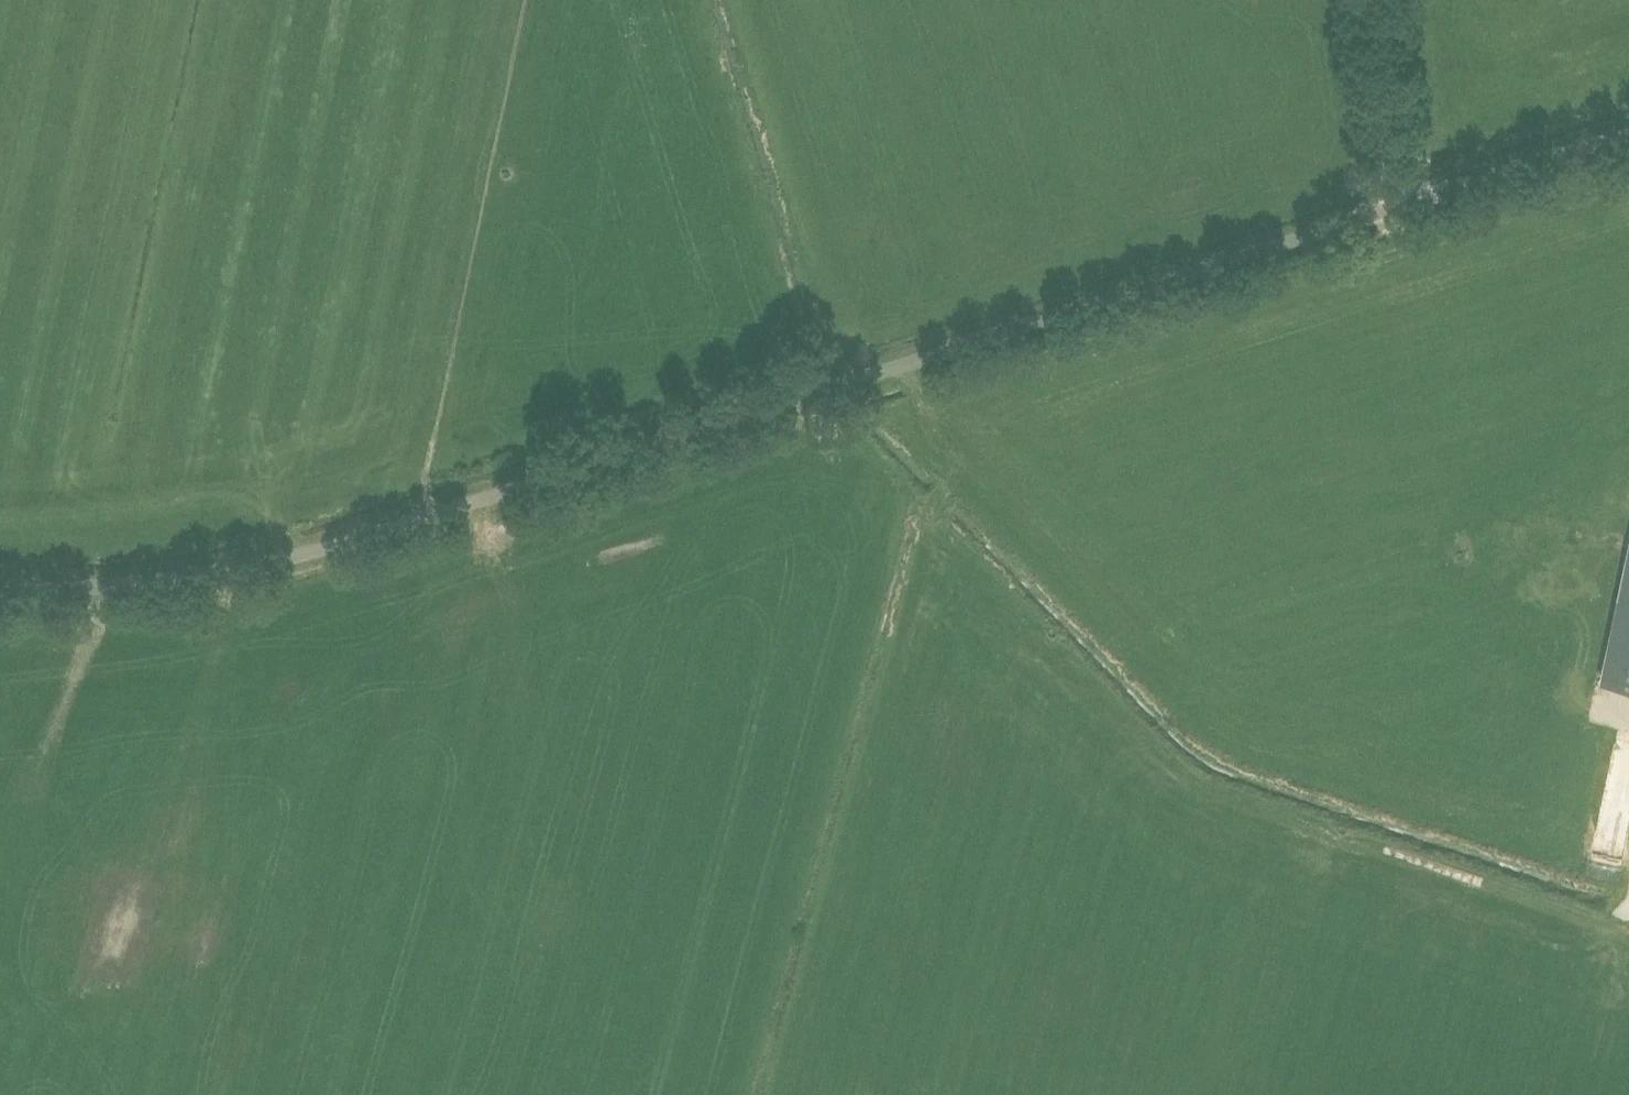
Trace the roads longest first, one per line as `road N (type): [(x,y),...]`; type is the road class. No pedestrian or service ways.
road 1 (unclassified): [(0,592),(257,567),(1628,132)]

